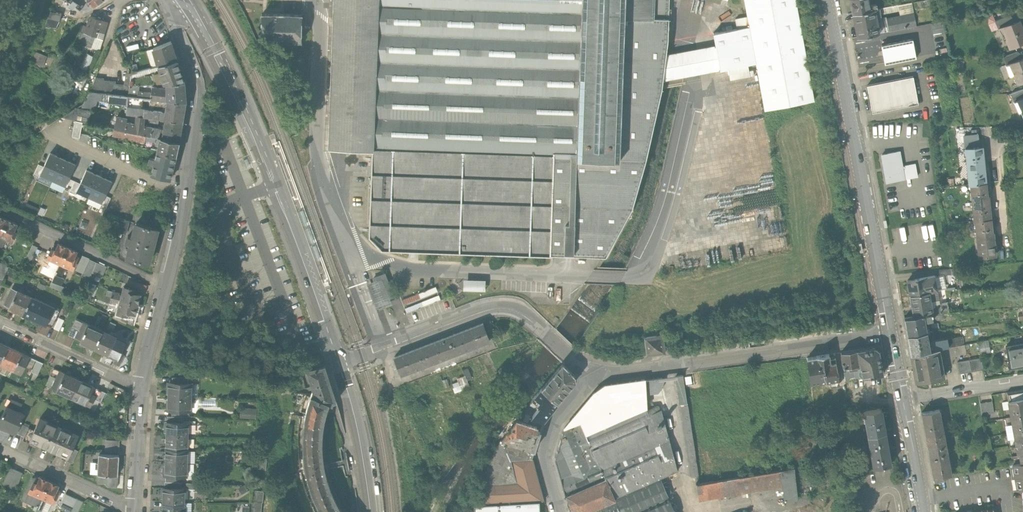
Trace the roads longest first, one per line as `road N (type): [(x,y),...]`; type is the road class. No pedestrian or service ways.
road 1 (residential): [(135,511),(141,387),(185,194),(197,96),(170,0)]
road 2 (primary): [(893,333),(834,0)]
road 3 (unclassified): [(893,333),(597,374)]
road 4 (unclassified): [(597,374),(525,316),(501,308),(339,364)]
road 5 (secondary): [(256,139),(339,364)]
road 6 (secondary): [(256,139),(185,0)]
road 7 (unclassified): [(597,374),(547,447),(558,511)]
road 8 (secondary): [(339,364),(372,511)]

